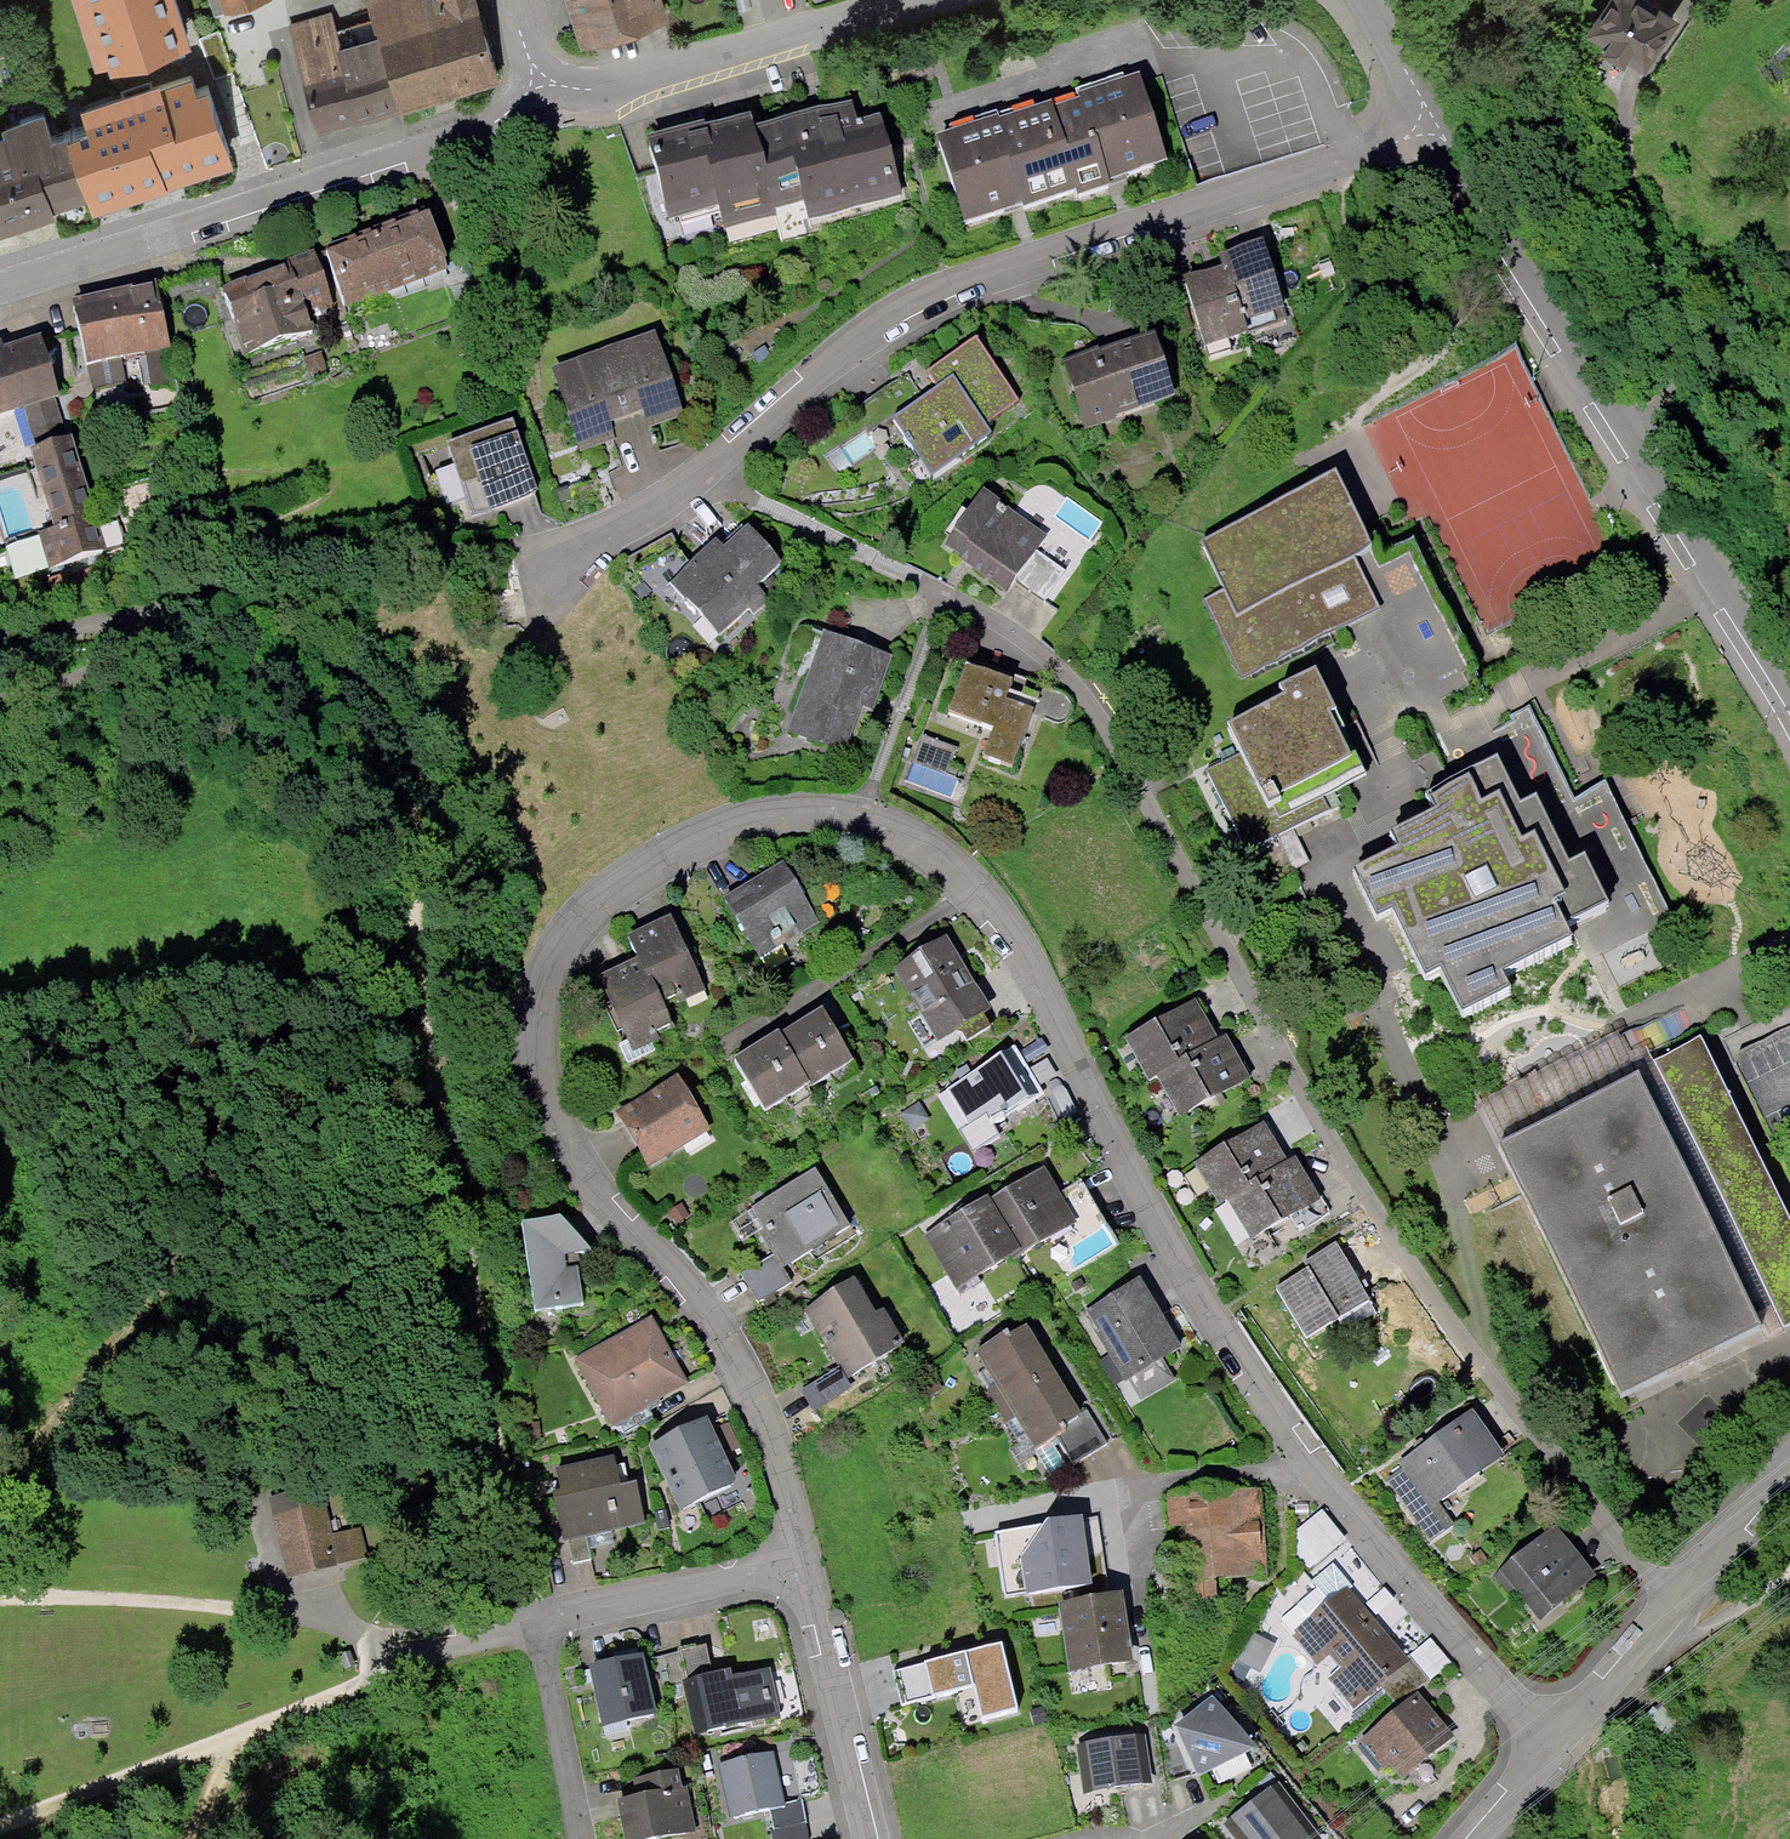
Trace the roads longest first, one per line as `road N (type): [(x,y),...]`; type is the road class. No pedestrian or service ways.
road 1 (residential): [(800,1573),(761,1412),(707,1303),(574,1157),(533,1061),(549,981),(603,892),(666,854),(759,820),(810,811),(864,817),(922,846),(970,887),(1023,950),(1097,1106),(1285,1443),(1399,1585),(1561,1740)]
road 2 (residential): [(1682,1609),(1395,1249),(1082,689),(1037,646),(929,587)]
road 3 (track): [(524,1624),(414,932),(413,804),(400,754),(380,709),(326,665),(272,629),(203,604)]
road 4 (residential): [(1433,121),(1378,153),(982,285),(859,346),(719,472),(554,577)]
road 5 (residential): [(1433,121),(1620,463),(1761,668),(1789,727)]
road 6 (track): [(435,1071),(379,1074),(336,1092),(306,1119),(0,1492)]
road 7 (residential): [(536,76),(500,119),(467,136),(0,288)]
road 8 (residential): [(800,1573),(524,1624),(580,1838)]
road 9 (track): [(394,1648),(339,1696),(0,1827)]
road 10 (residential): [(0,706),(59,688),(203,604),(0,641)]
road 11 (track): [(394,1648),(358,1630),(235,1612),(122,1599),(0,1598)]
road 12 (residential): [(536,76),(578,90),(634,82),(886,0)]
road 13 (residential): [(868,1838),(800,1573)]
road 14 (track): [(1620,1675),(1789,1576)]
road 15 (residential): [(1682,1609),(1561,1740)]
road 16 (residential): [(1789,1482),(1682,1609)]
road 17 (residential): [(1363,0),(1433,121)]
road 18 (track): [(524,1624),(394,1648)]
road 19 (residential): [(1561,1740),(1475,1838)]

